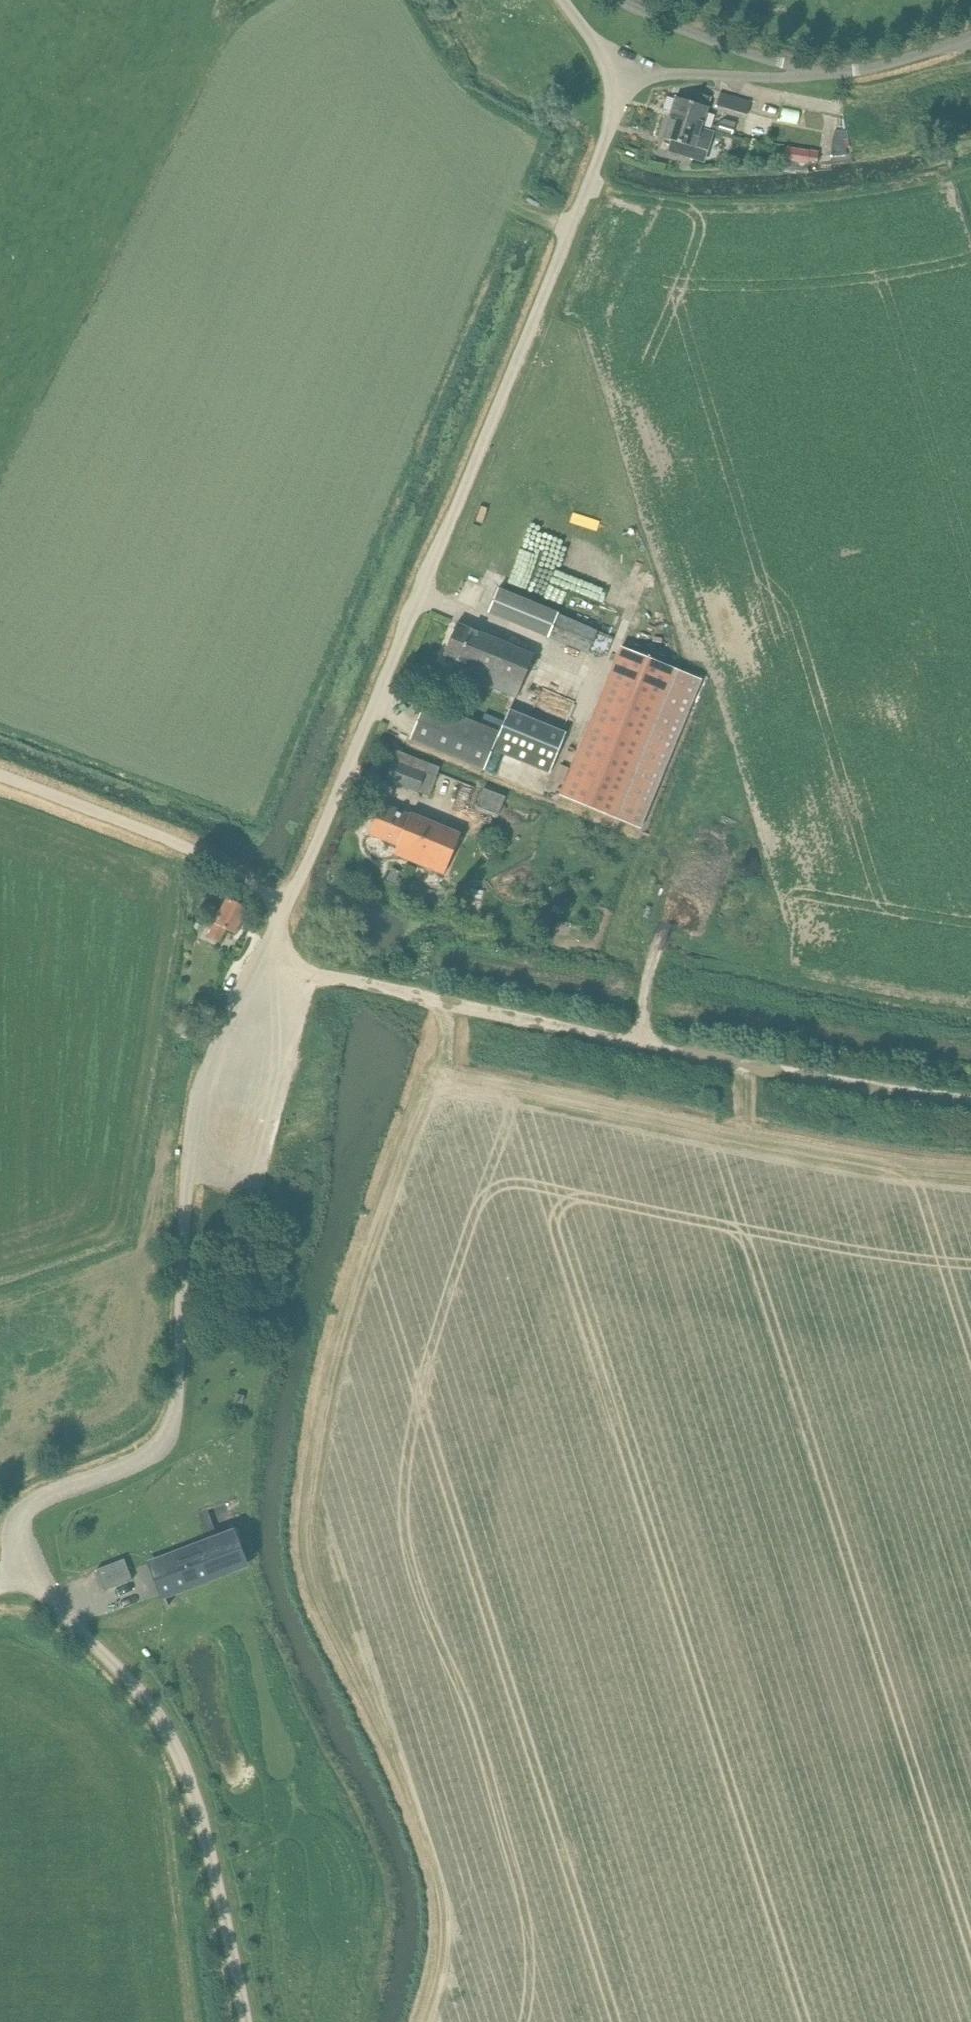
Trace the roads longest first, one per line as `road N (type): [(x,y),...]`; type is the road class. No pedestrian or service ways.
road 1 (unclassified): [(288,900),(475,474),(615,134),(626,86)]
road 2 (unclassified): [(27,1568),(17,1523),(22,1511),(136,1461),(167,1432),(197,1103),(288,900)]
road 3 (track): [(263,956),(419,999),(970,1105)]
road 4 (unclassified): [(27,1568),(42,1595),(157,1706),(193,1784),(247,2021)]
road 5 (unclassified): [(288,900),(171,842),(0,776)]
road 6 (unclassified): [(833,78),(627,0)]
road 7 (unclassified): [(626,86),(833,78)]
road 8 (unclassified): [(970,39),(833,78)]

